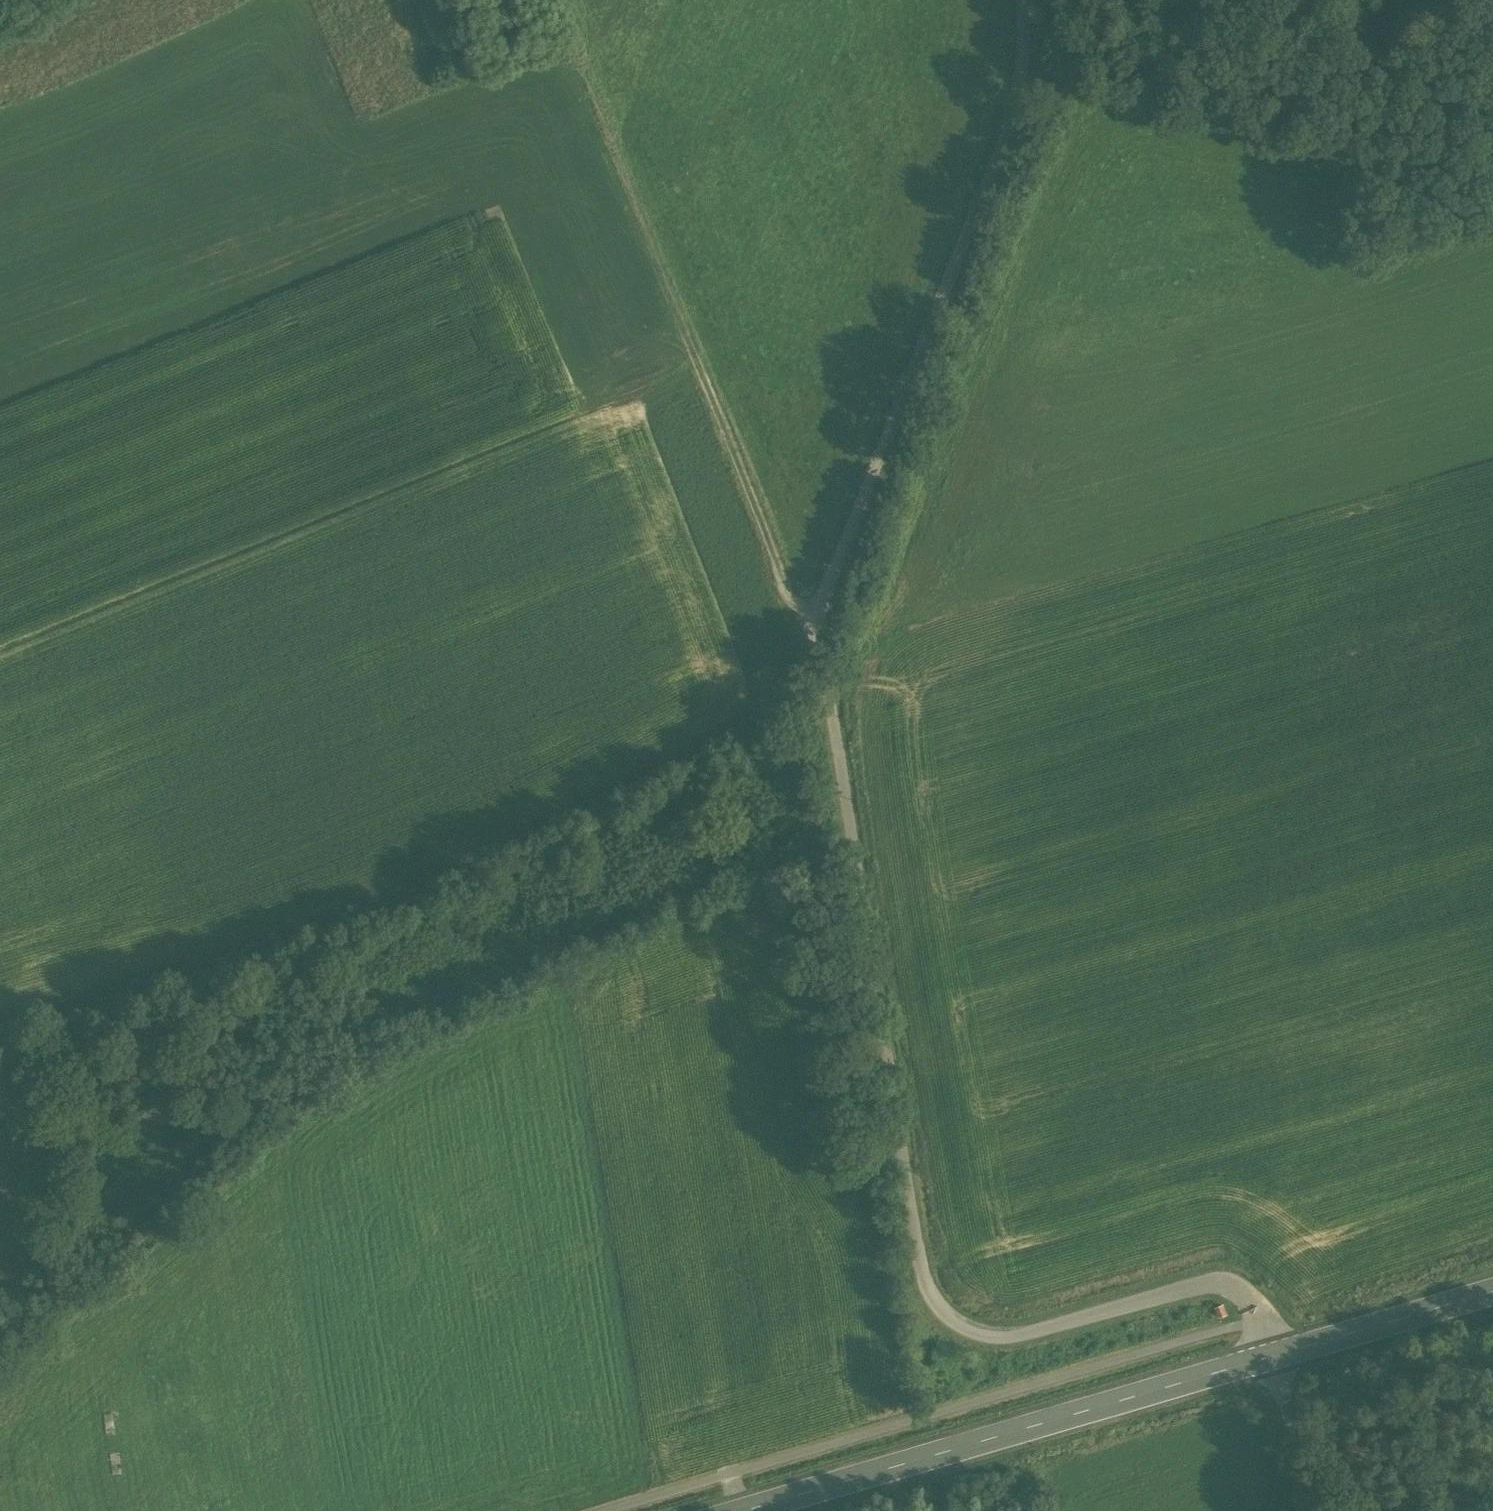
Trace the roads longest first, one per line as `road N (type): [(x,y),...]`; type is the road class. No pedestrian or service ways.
road 1 (unclassified): [(1277,1354),(1252,1279),(1231,1269),(1202,1270),(978,1330),(944,1316),(924,1277),(822,626),(847,535),(1008,142),(1022,97),(1030,0)]
road 2 (secondary): [(740,1510),(1277,1354)]
road 3 (secondary): [(1277,1354),(1492,1289)]
road 4 (unclassified): [(1323,1510),(1277,1354)]

